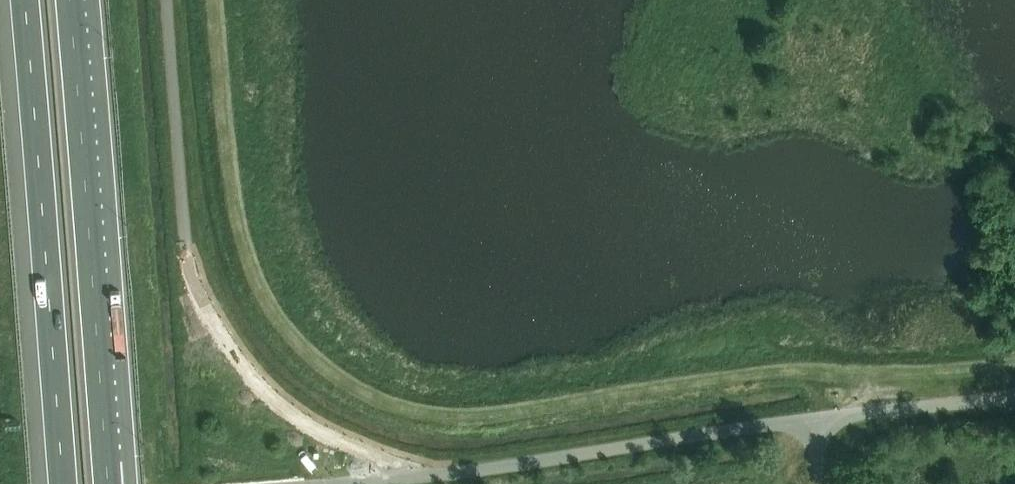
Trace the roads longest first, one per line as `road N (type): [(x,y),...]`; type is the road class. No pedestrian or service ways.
road 1 (unclassified): [(332,483),(813,418)]
road 2 (motorway): [(22,0),(63,483)]
road 3 (motorway): [(104,461),(66,0)]
road 4 (unclassified): [(813,418),(1014,397)]

